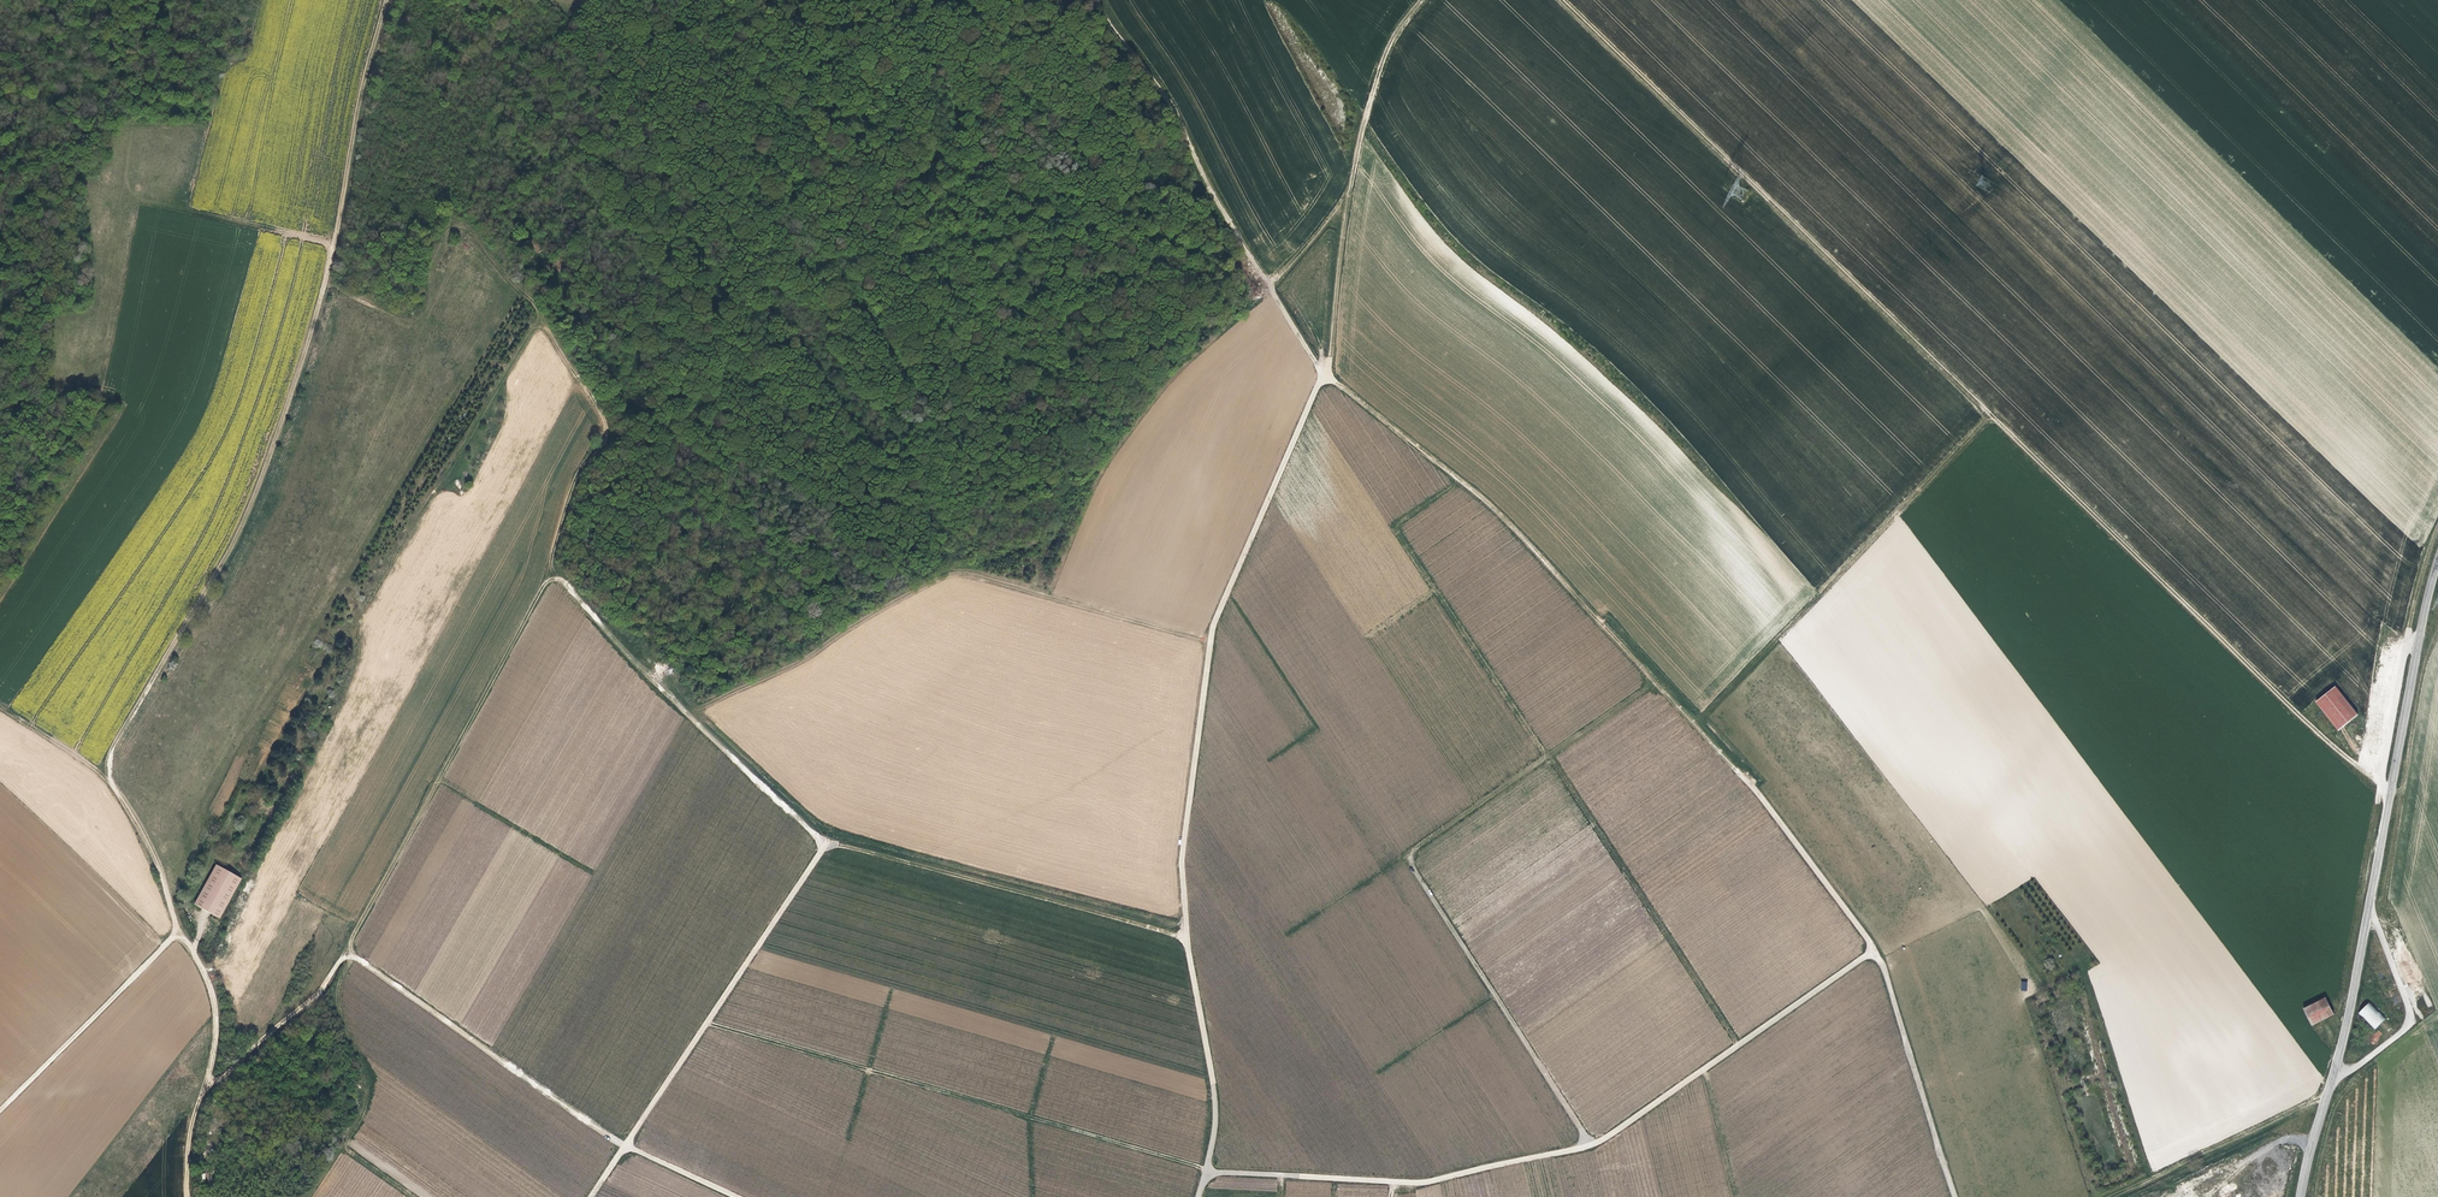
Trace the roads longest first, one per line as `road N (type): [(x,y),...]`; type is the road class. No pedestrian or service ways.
road 1 (track): [(309,1196),(364,1096),(365,1068),(338,997),(354,931),(438,761),(547,574),(567,501),(604,432),(569,359),(474,229),(464,224),(442,235),(422,310),(412,316),(323,286)]
road 2 (track): [(0,1111),(178,932),(142,832),(114,789),(111,750),(255,492),(323,286),(387,0)]
road 3 (track): [(2380,786),(1563,0)]
road 4 (track): [(1901,1026),(1884,971),(1855,922),(1755,788),(1494,508),(1324,373)]
road 5 (unclassified): [(1207,1169),(1215,1102),(1179,860),(1213,625),(1324,373)]
road 6 (track): [(1187,937),(824,845),(547,574)]
road 7 (unclassified): [(1207,1169),(1435,1181),(1589,1145),(1872,950)]
road 8 (tertiary): [(2300,1196),(2437,558)]
road 9 (track): [(1211,640),(952,573),(690,713)]
road 10 (track): [(626,1145),(356,955),(338,962),(320,991),(253,1053),(206,1086)]
road 11 (track): [(707,1022),(1207,1169)]
road 12 (track): [(1324,373),(1256,267),(1163,95),(1095,0)]
road 13 (track): [(1991,415),(1695,726)]
road 14 (track): [(1324,373),(1349,187),(1371,98),(1390,43),(1424,0)]
road 15 (unclassified): [(626,1145),(824,845)]
road 16 (track): [(188,1196),(214,1004),(197,951),(178,932)]
road 17 (track): [(2325,1098),(2111,1196)]
road 18 (track): [(143,205),(268,228),(329,250)]
road 19 (unclassified): [(1955,1196),(1901,1026)]
road 20 (track): [(0,706),(114,789)]
road 21 (unclassified): [(740,1196),(626,1145)]

